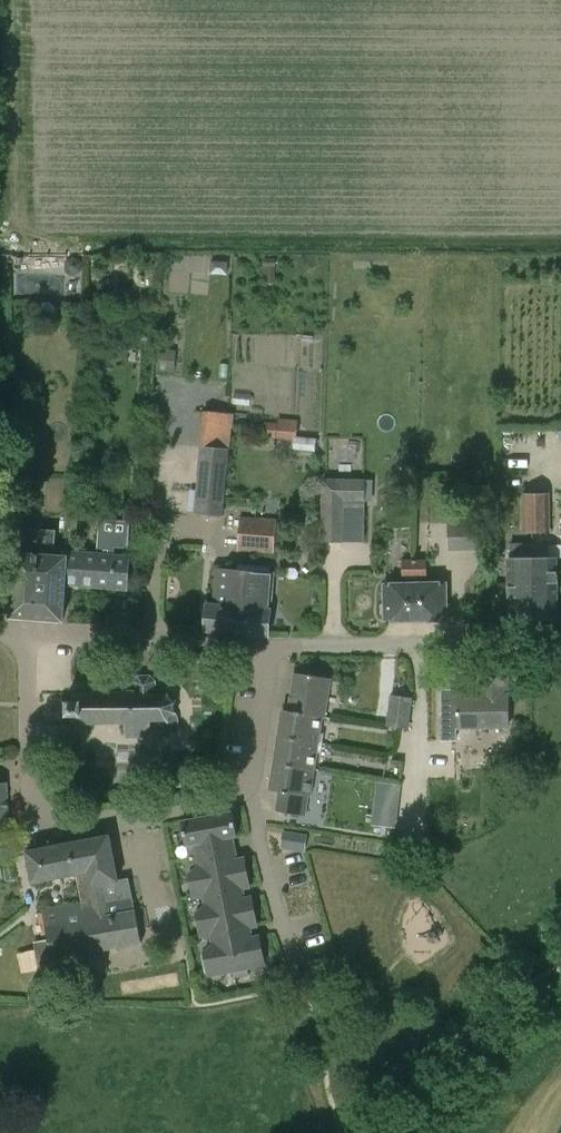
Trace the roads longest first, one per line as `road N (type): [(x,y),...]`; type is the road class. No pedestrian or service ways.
road 1 (residential): [(247,786),(212,803),(75,826),(53,819),(29,783),(26,631)]
road 2 (unclassified): [(560,638),(269,647)]
road 3 (unclassified): [(269,647),(26,631)]
road 4 (residential): [(247,786),(269,647)]

